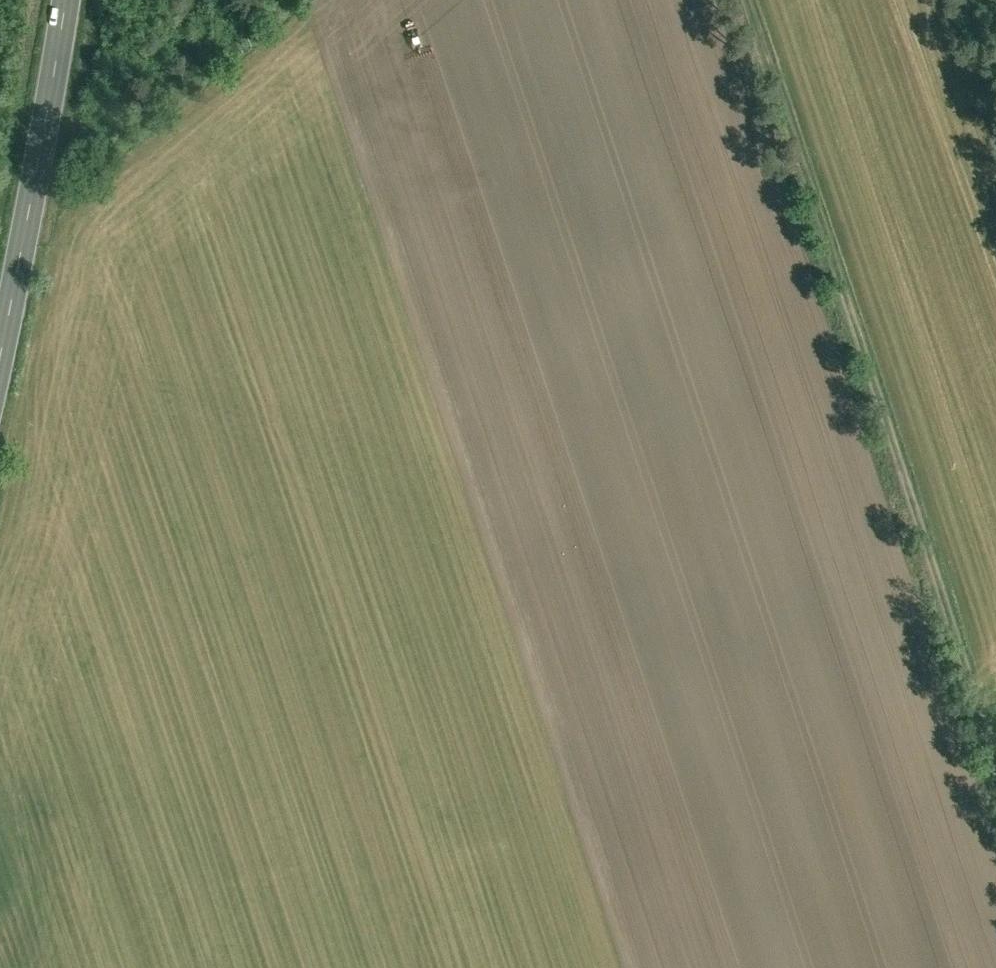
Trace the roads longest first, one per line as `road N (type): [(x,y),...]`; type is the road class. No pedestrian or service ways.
road 1 (secondary): [(65,0),(0,355)]

